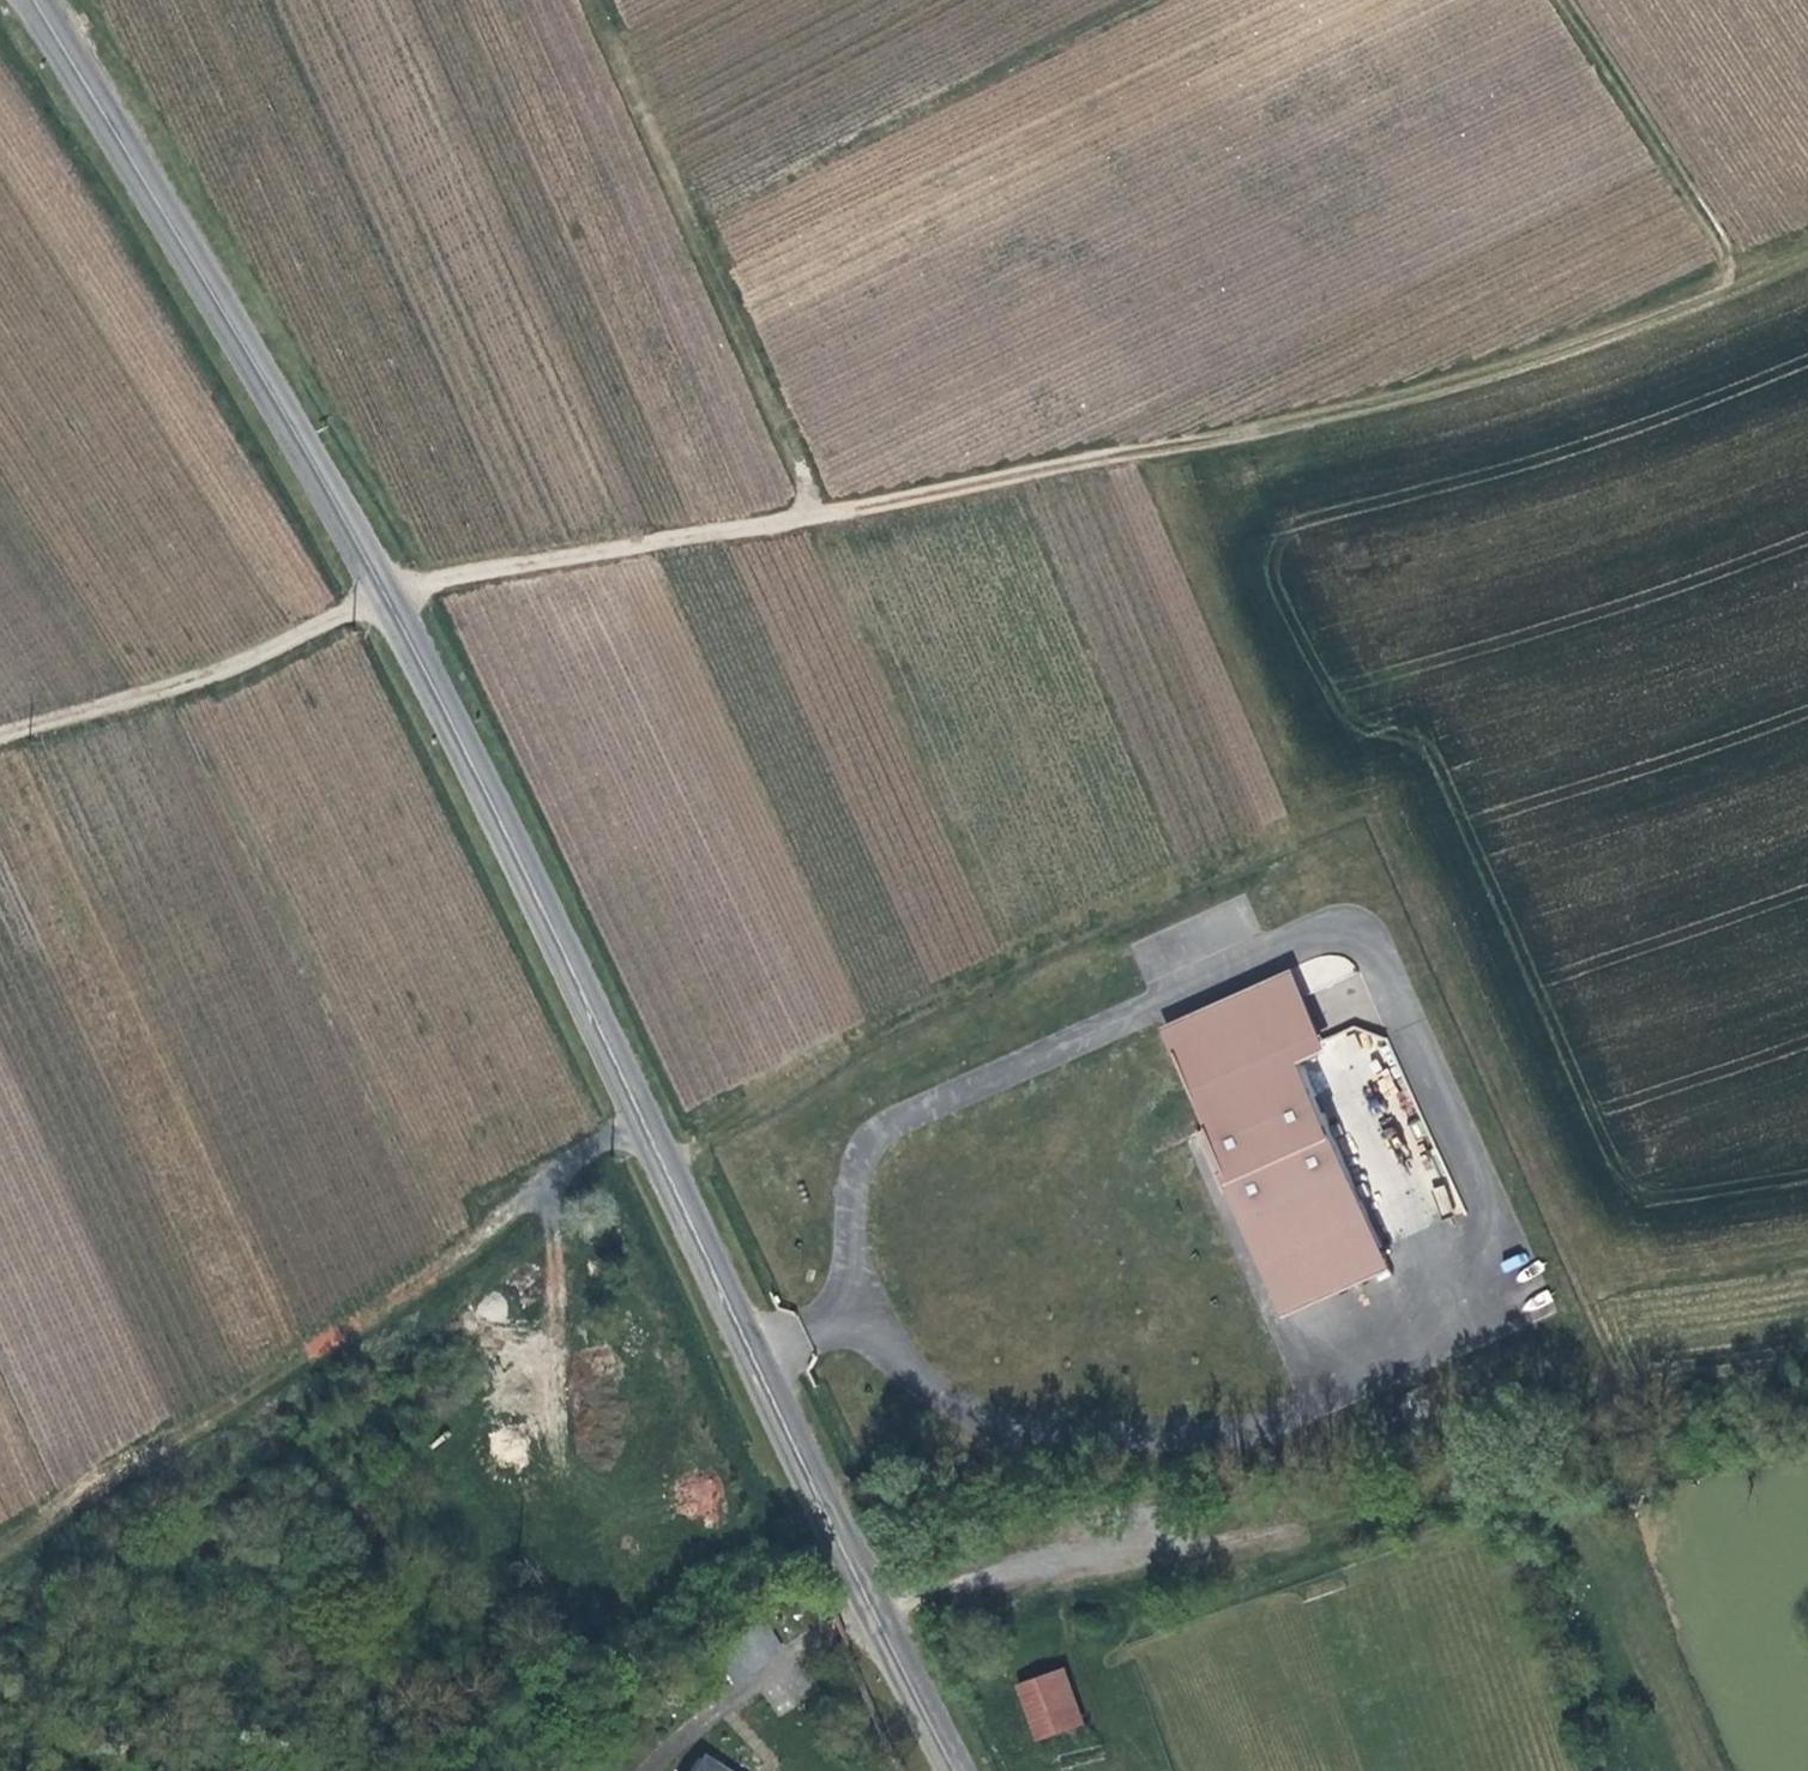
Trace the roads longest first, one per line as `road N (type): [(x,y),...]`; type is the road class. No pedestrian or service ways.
road 1 (secondary): [(959,1770),(394,597),(32,0)]
road 2 (track): [(394,597),(800,525),(1534,352),(1807,250)]
road 3 (track): [(0,1551),(388,1311),(567,1159),(639,1112)]
road 4 (track): [(394,597),(181,682),(0,739)]
road 5 (track): [(1754,273),(1579,0)]

